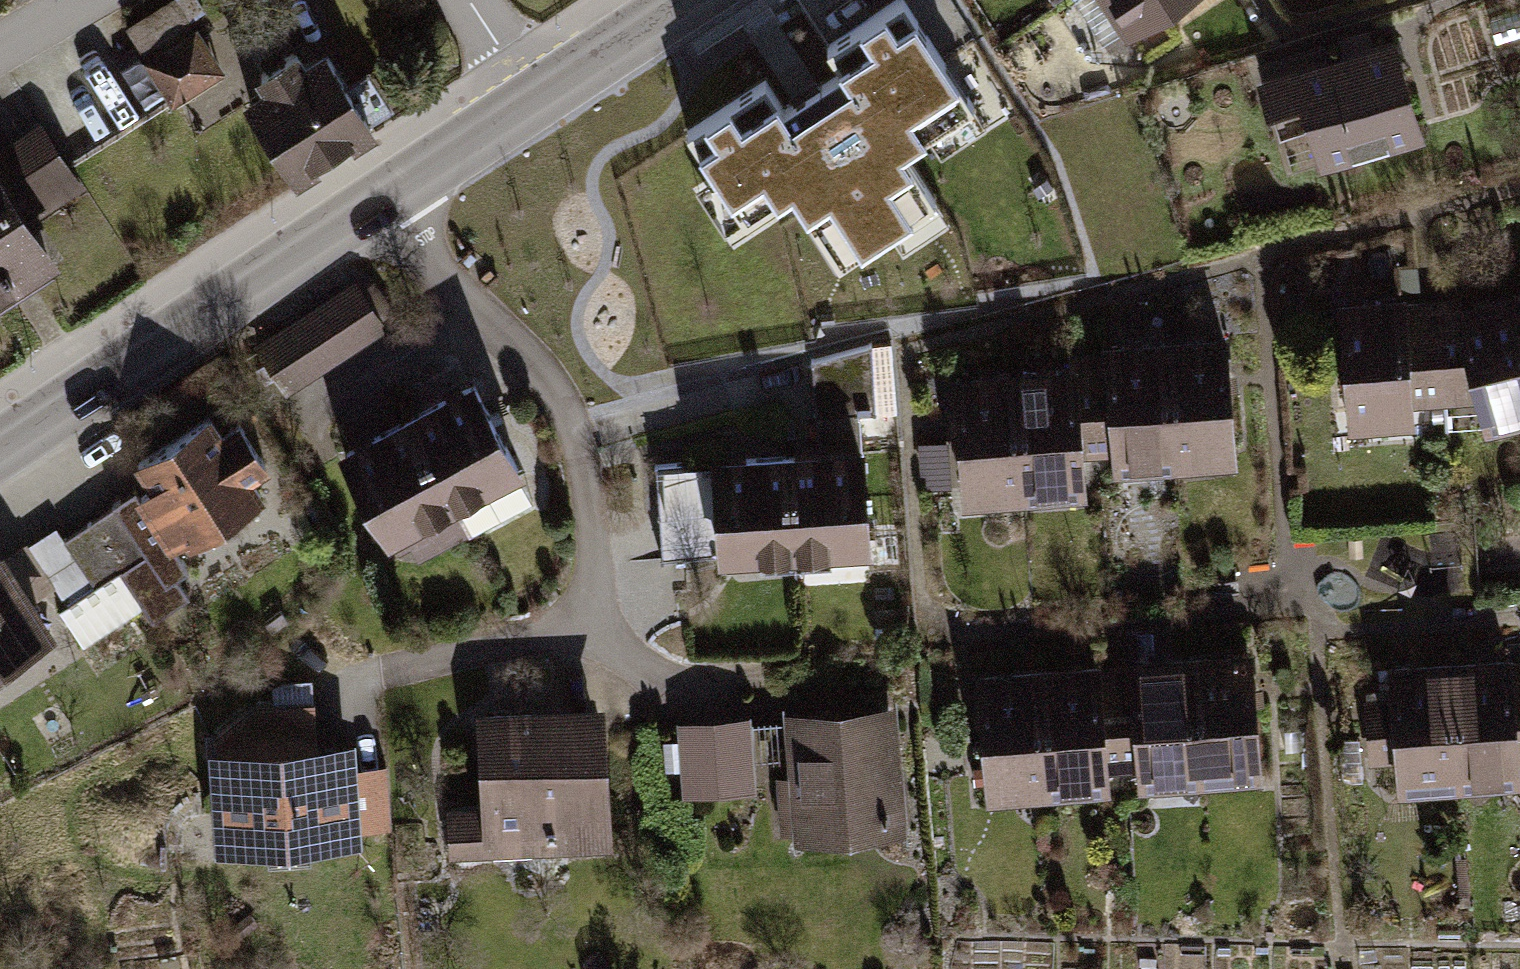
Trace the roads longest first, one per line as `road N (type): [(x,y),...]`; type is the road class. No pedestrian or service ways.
road 1 (tertiary): [(0,448),(684,0)]

